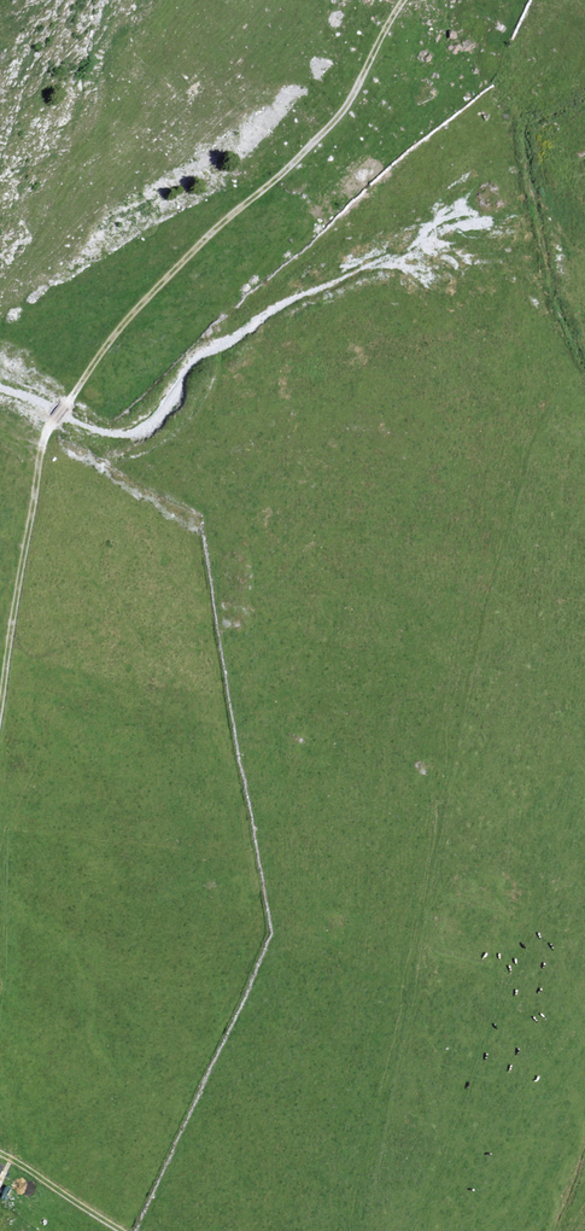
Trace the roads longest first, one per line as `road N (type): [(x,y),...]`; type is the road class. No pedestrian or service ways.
road 1 (track): [(404,0),(345,108),(299,159),(173,270),(45,438)]
road 2 (track): [(45,438),(0,724)]
road 3 (track): [(0,1154),(123,1230)]

